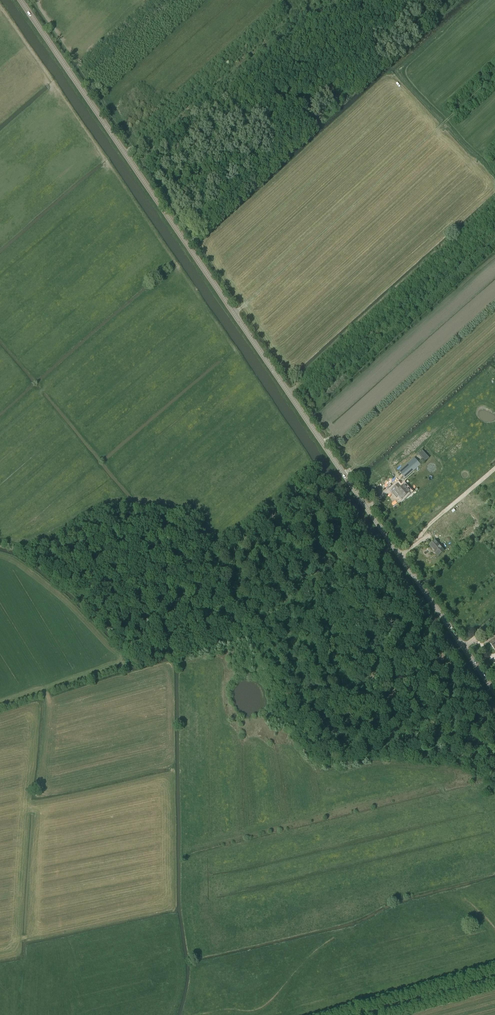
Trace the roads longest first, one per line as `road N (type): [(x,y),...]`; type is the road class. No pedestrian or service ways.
road 1 (tertiary): [(494,693),(21,0)]
road 2 (track): [(494,76),(234,313)]
road 3 (track): [(109,167),(0,9)]
road 4 (track): [(494,978),(364,1014)]

